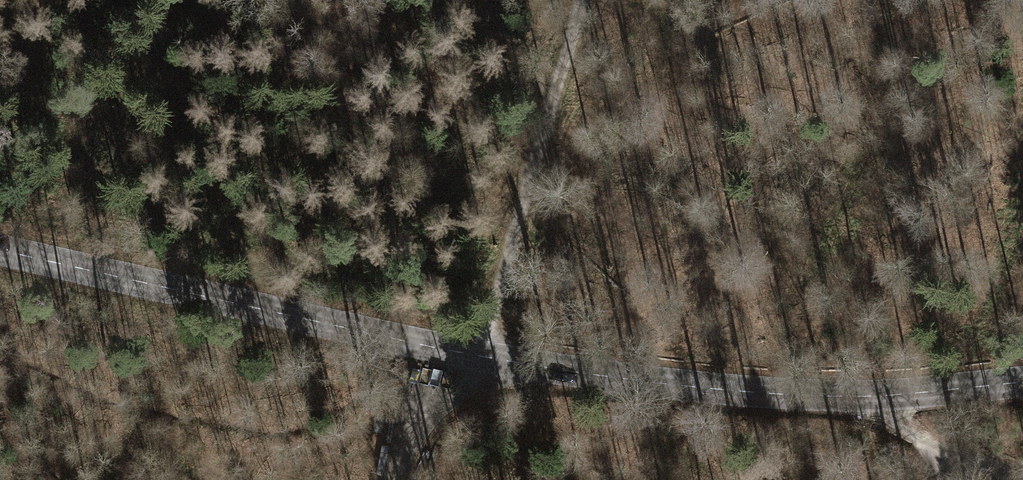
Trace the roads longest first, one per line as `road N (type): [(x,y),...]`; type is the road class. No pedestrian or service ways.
road 1 (tertiary): [(1022,382),(847,394),(704,391),(479,366),(0,250)]
road 2 (track): [(479,366),(588,0)]
road 3 (track): [(847,394),(1016,479)]
road 4 (track): [(392,479),(421,352)]

